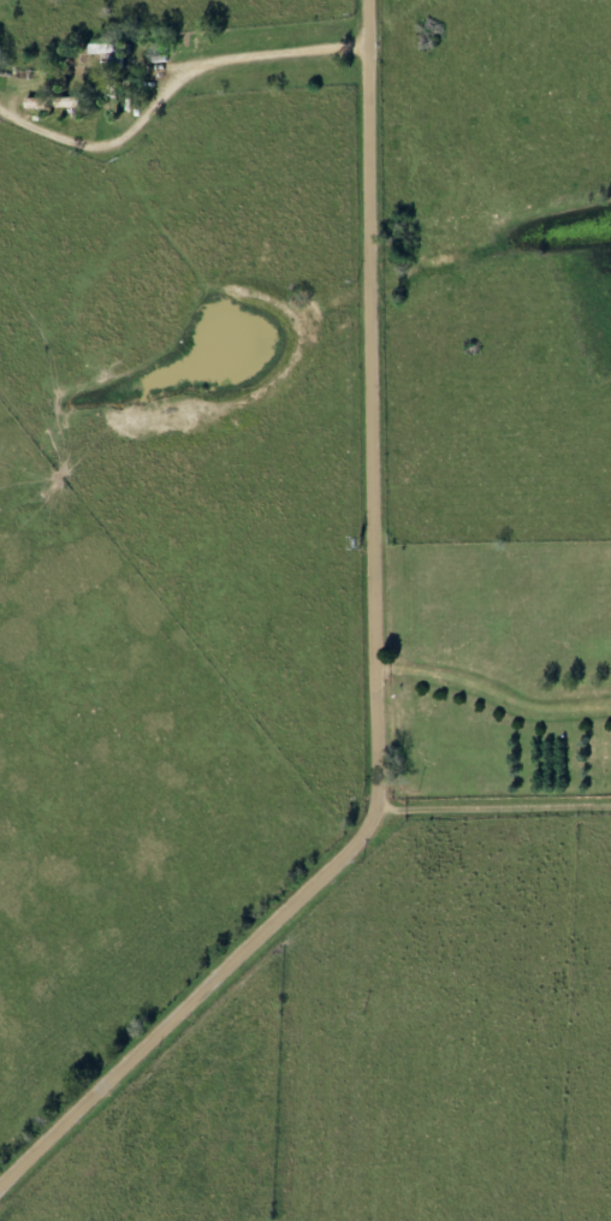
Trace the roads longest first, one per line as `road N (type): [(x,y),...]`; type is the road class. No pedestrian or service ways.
road 1 (residential): [(0,1181),(386,810),(372,0)]
road 2 (residential): [(144,66),(373,55)]
road 3 (residential): [(610,806),(386,810)]

